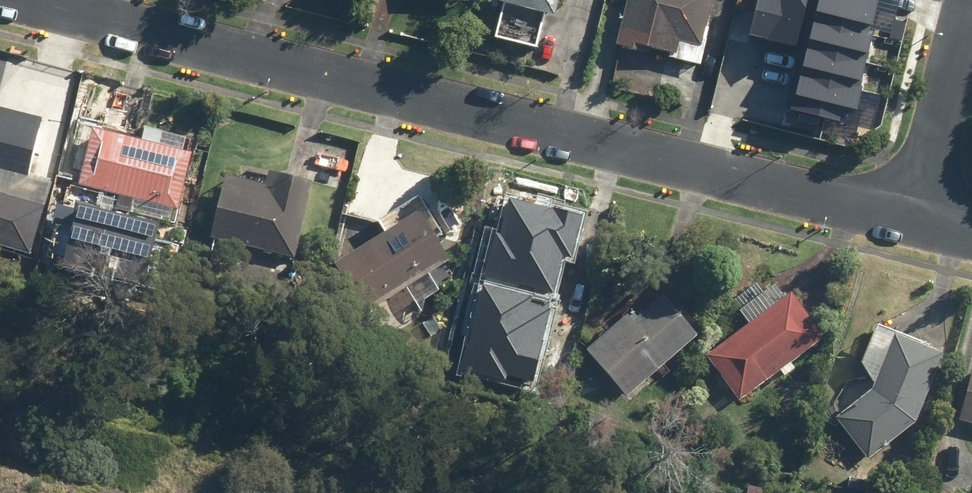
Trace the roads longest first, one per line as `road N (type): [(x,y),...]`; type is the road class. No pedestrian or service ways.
road 1 (residential): [(920,219),(34,0)]
road 2 (residential): [(920,219),(970,0)]

